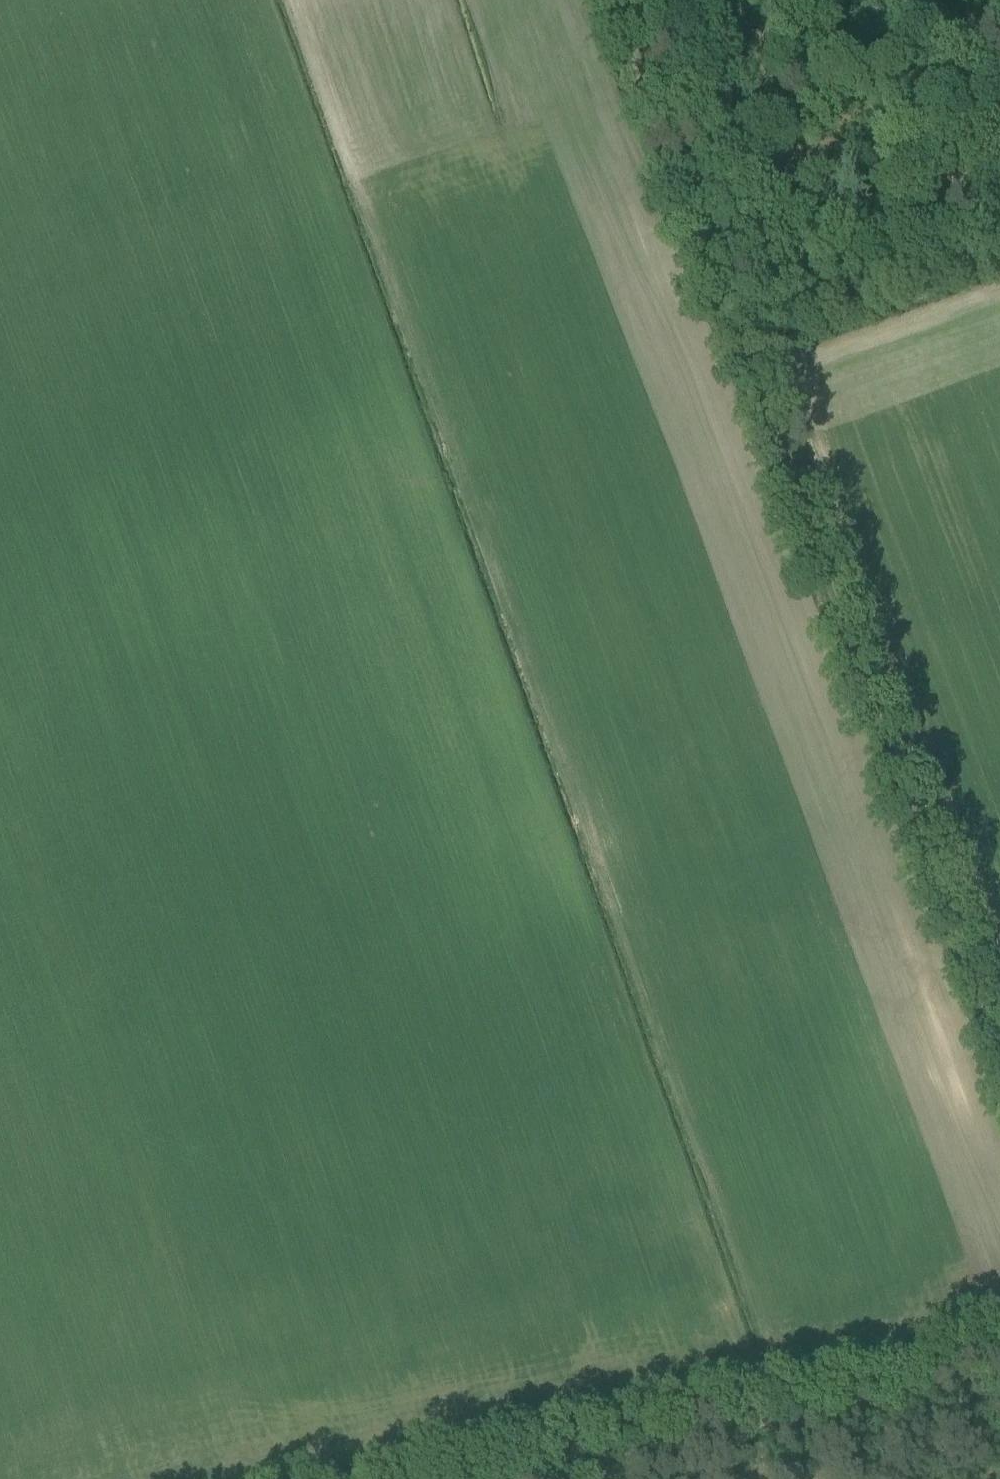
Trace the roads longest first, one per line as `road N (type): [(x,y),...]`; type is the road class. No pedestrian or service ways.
road 1 (track): [(999,1042),(618,0)]
road 2 (track): [(999,1369),(542,1478)]
road 3 (track): [(999,237),(738,326)]

